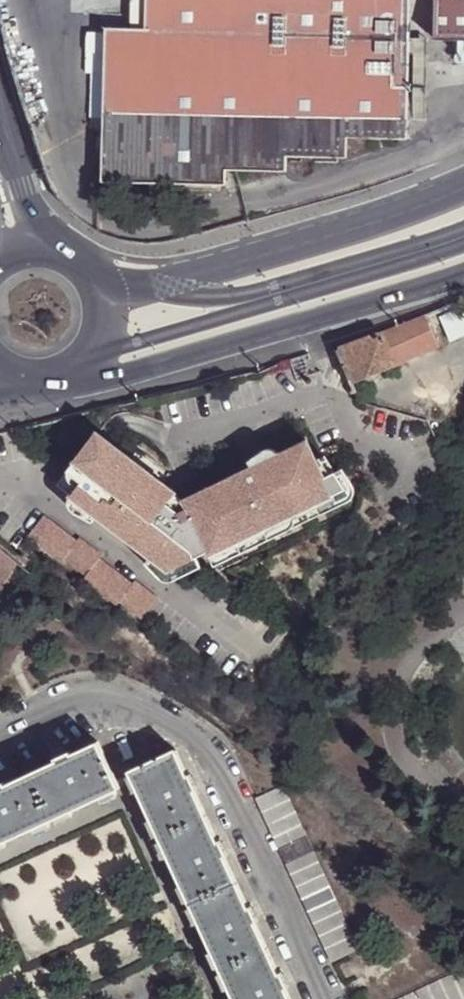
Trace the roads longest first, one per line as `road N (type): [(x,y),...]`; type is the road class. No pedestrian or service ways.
road 1 (tertiary): [(58,382),(152,367),(463,272)]
road 2 (tertiary): [(463,186),(152,284),(89,267)]
road 3 (tertiary): [(58,382),(79,371),(103,337),(106,300),(89,267)]
road 4 (tertiary): [(51,244),(18,190),(0,131)]

